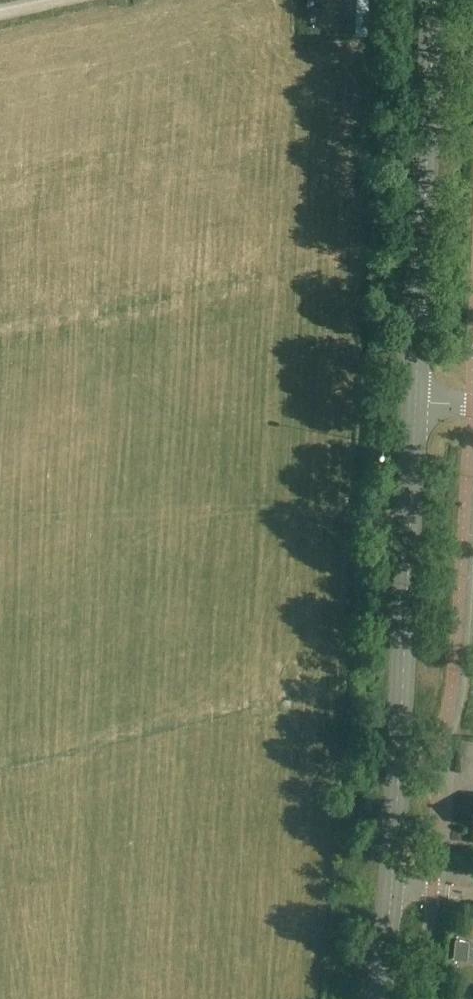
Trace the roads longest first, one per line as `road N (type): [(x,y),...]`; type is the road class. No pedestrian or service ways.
road 1 (secondary): [(392,889),(412,402)]
road 2 (secondary): [(412,402),(433,0)]

